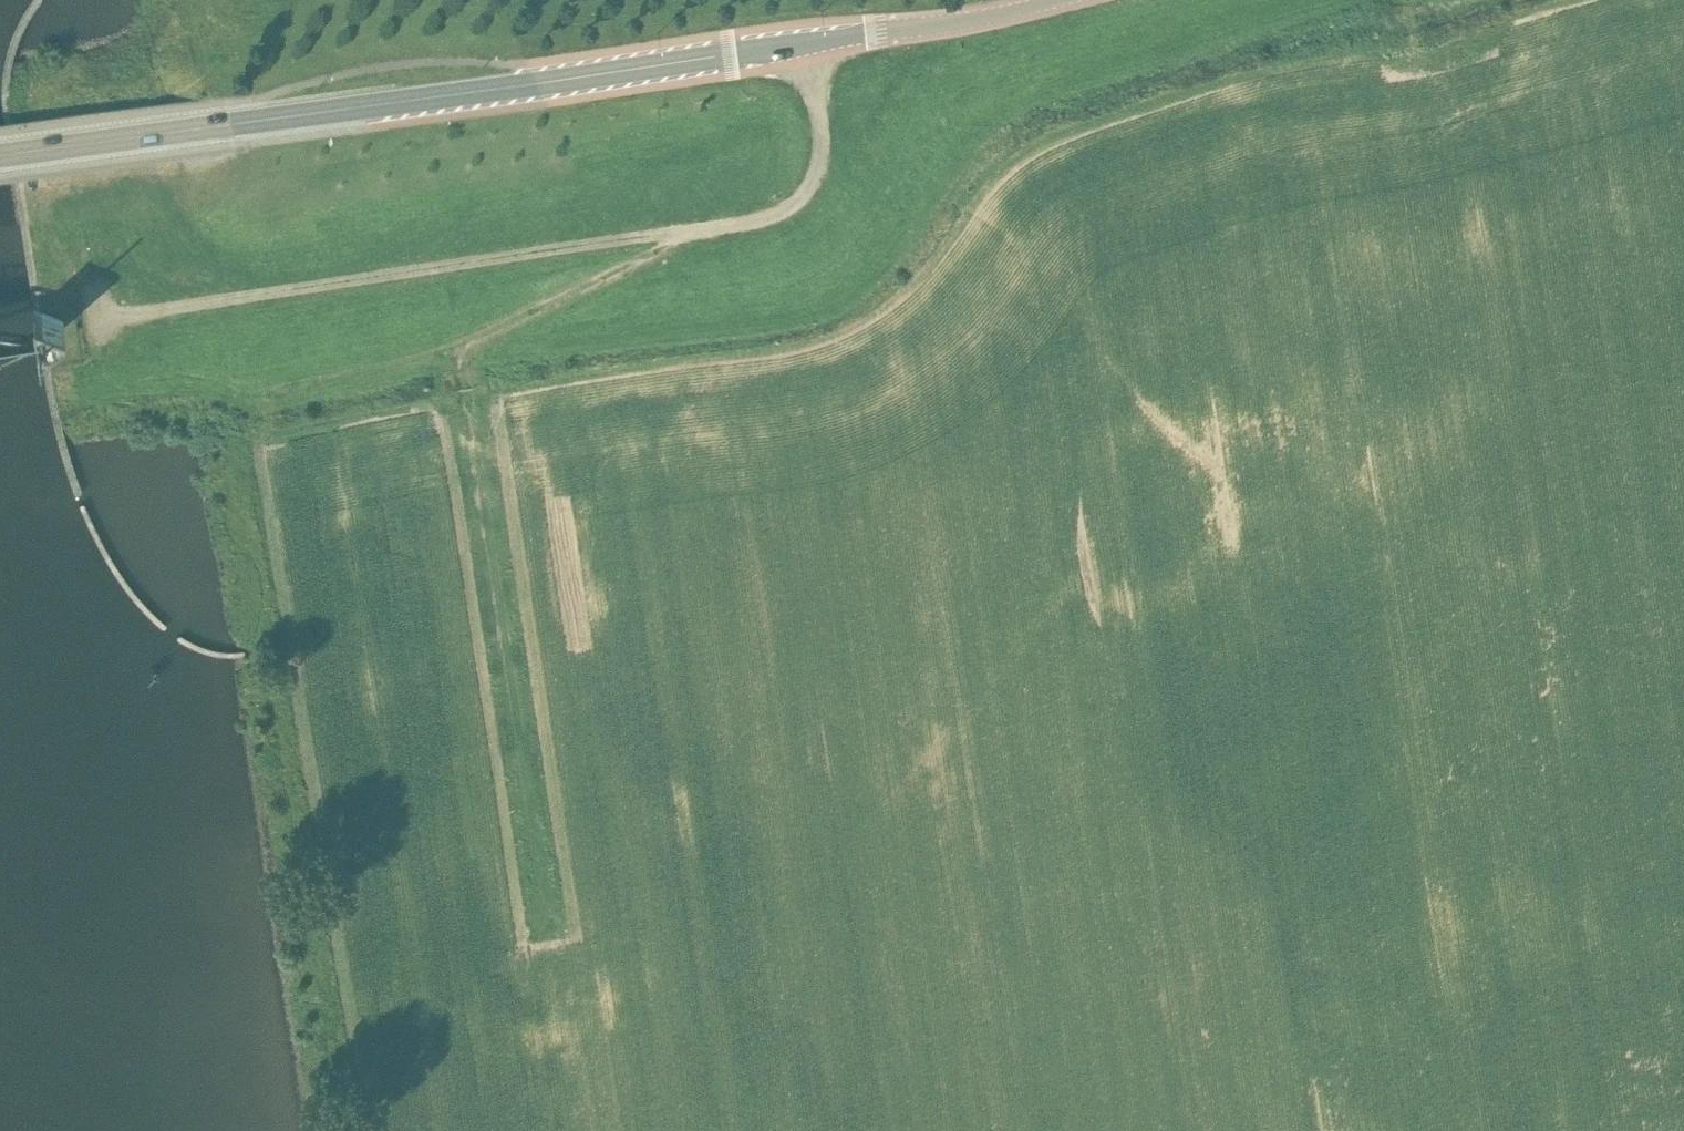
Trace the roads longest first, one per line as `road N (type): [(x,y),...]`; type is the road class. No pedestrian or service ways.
road 1 (secondary): [(0,166),(910,29),(1054,0)]
road 2 (track): [(811,41),(826,163),(816,194),(782,216),(691,237),(115,325)]
road 3 (track): [(463,353),(562,1031)]
road 4 (track): [(691,237),(463,353),(285,390),(269,405),(261,441)]

